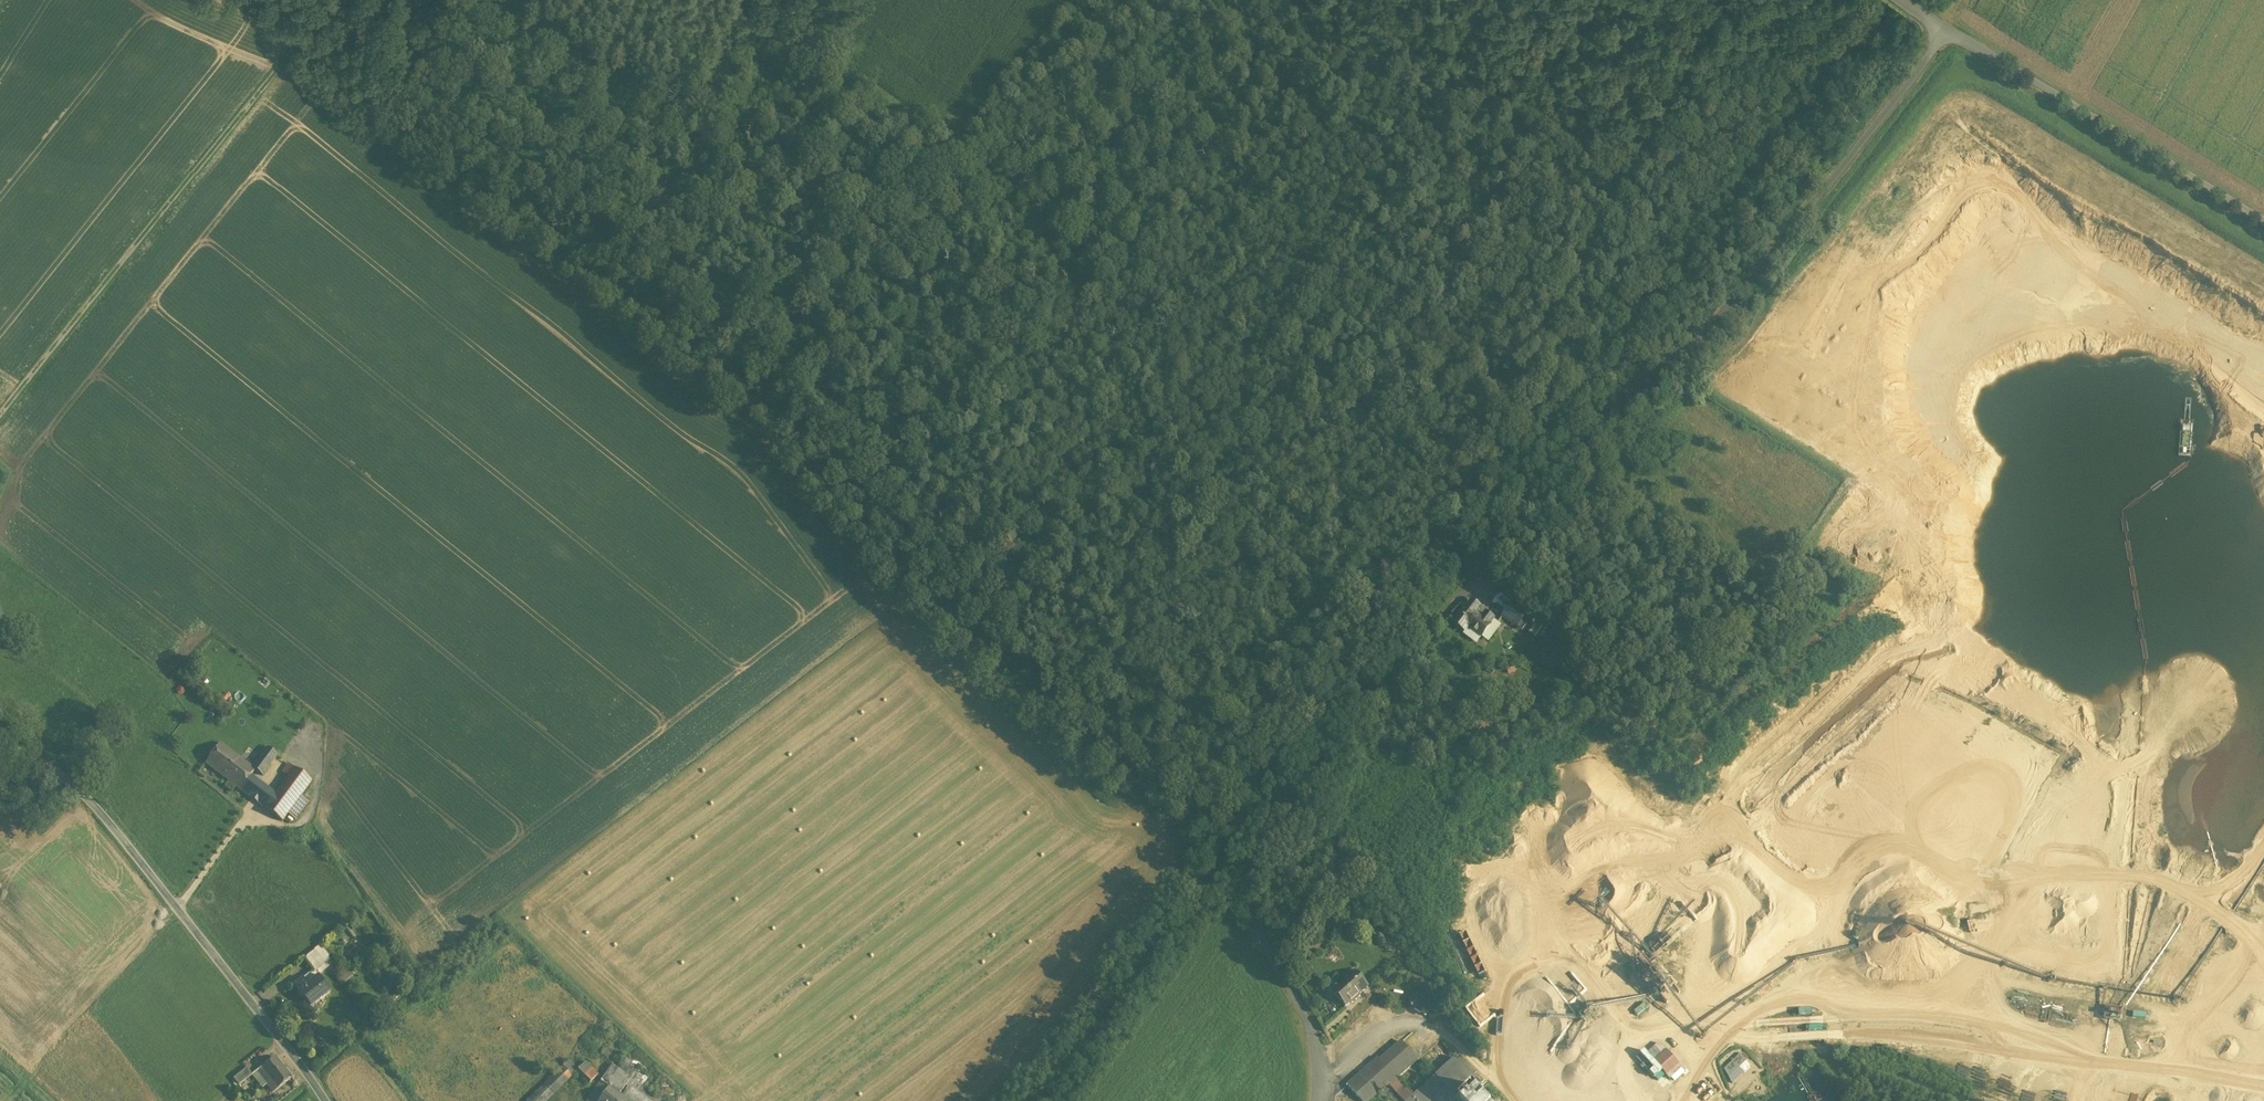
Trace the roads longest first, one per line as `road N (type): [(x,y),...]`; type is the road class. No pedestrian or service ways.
road 1 (unclassified): [(1324,1100),(1311,1030),(1256,924),(1249,893),(1258,859),(1408,656),(1613,407),(1726,316),(1947,30)]
road 2 (track): [(316,21),(0,421)]
road 3 (tertiary): [(0,746),(44,764),(94,806),(325,1100)]
road 4 (unclassified): [(2263,221),(1947,30)]

